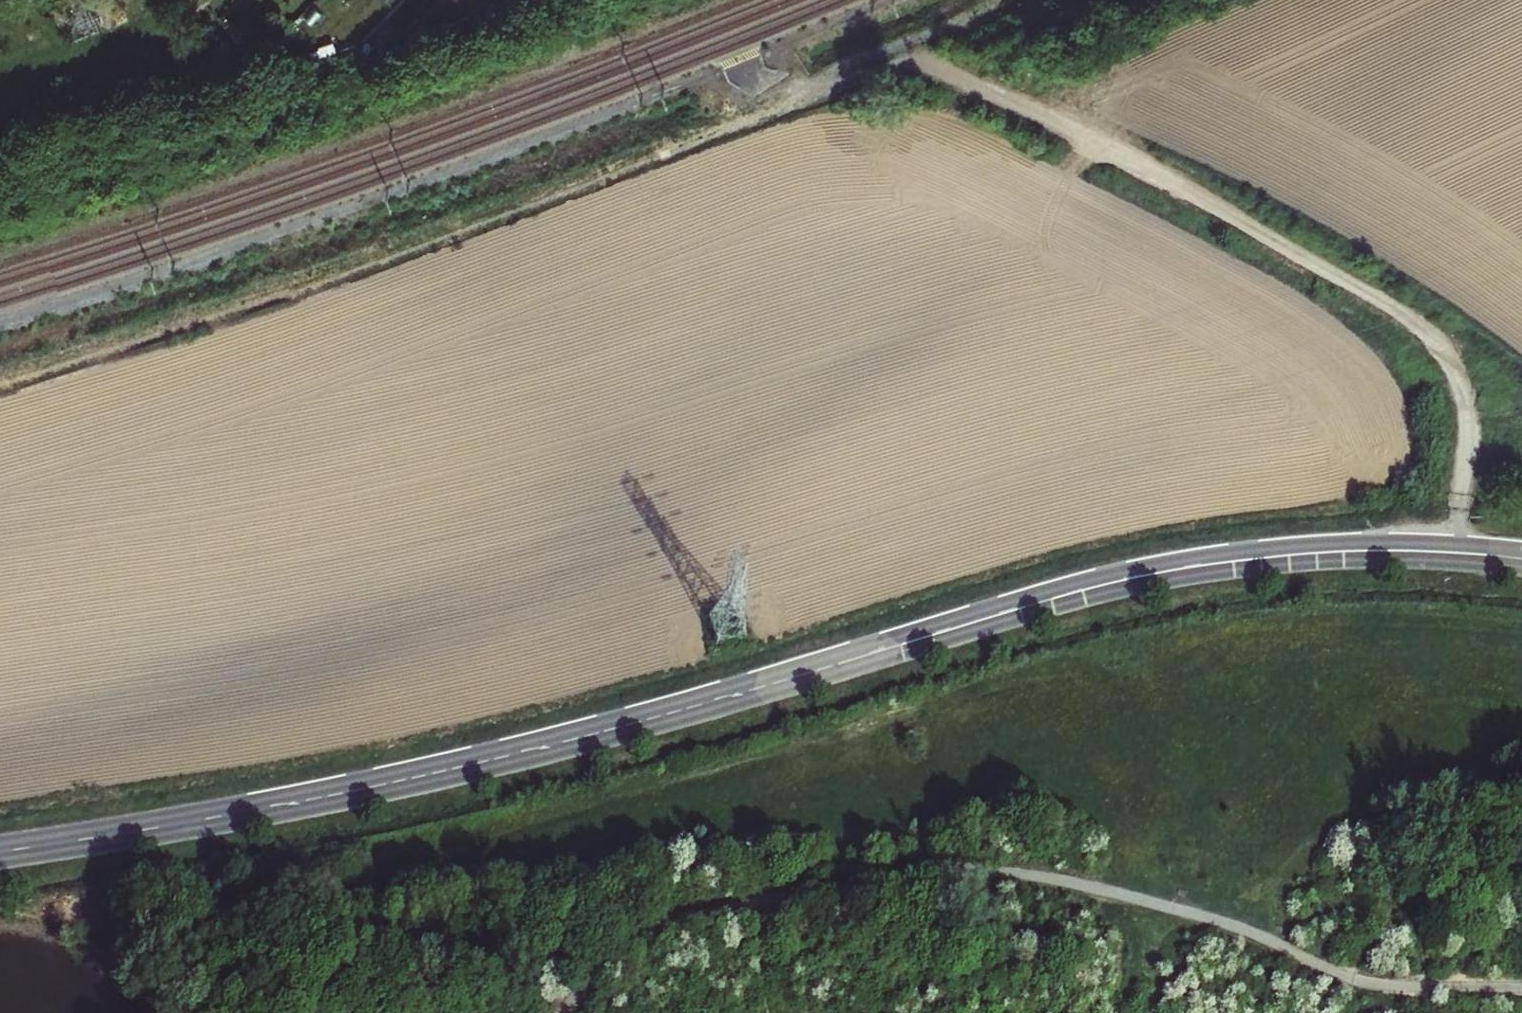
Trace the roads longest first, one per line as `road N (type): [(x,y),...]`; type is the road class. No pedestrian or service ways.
road 1 (unclassified): [(0,853),(421,778),(1177,570),(1368,548),(1521,555)]
road 2 (track): [(1453,549),(1465,410),(1452,365),(1423,332),(1343,276),(913,45)]

